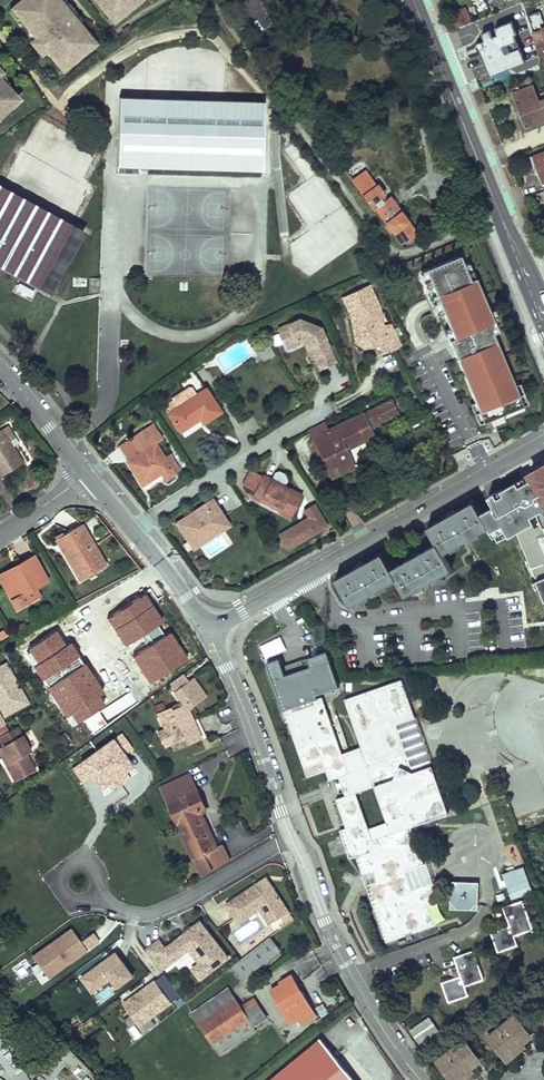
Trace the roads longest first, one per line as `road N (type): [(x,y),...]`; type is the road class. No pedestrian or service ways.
road 1 (residential): [(221,0),(395,254),(504,209)]
road 2 (residential): [(208,629),(543,438)]
road 3 (residential): [(292,837),(338,945),(427,1079)]
road 4 (residential): [(350,394),(255,444),(132,529)]
road 5 (residential): [(78,883),(108,905),(144,915),(292,837)]
road 6 (residential): [(208,629),(248,706),(292,837)]
road 7 (primary): [(426,0),(504,209)]
road 8 (residential): [(0,373),(92,473)]
road 9 (residential): [(132,529),(208,629)]

